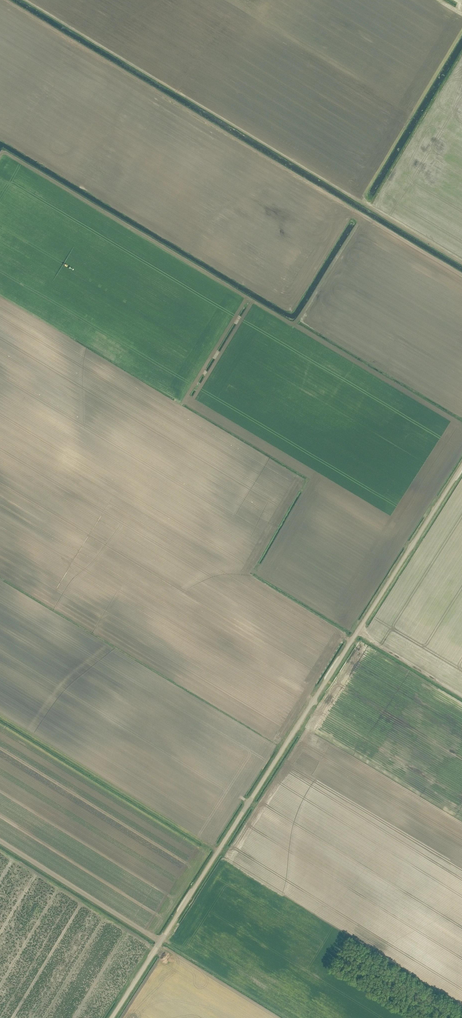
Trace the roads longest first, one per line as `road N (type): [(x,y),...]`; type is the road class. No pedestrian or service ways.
road 1 (unclassified): [(111,1017),(461,465)]
road 2 (track): [(461,274),(6,0)]
road 3 (track): [(160,941),(0,840)]
road 4 (track): [(357,631),(461,695)]

